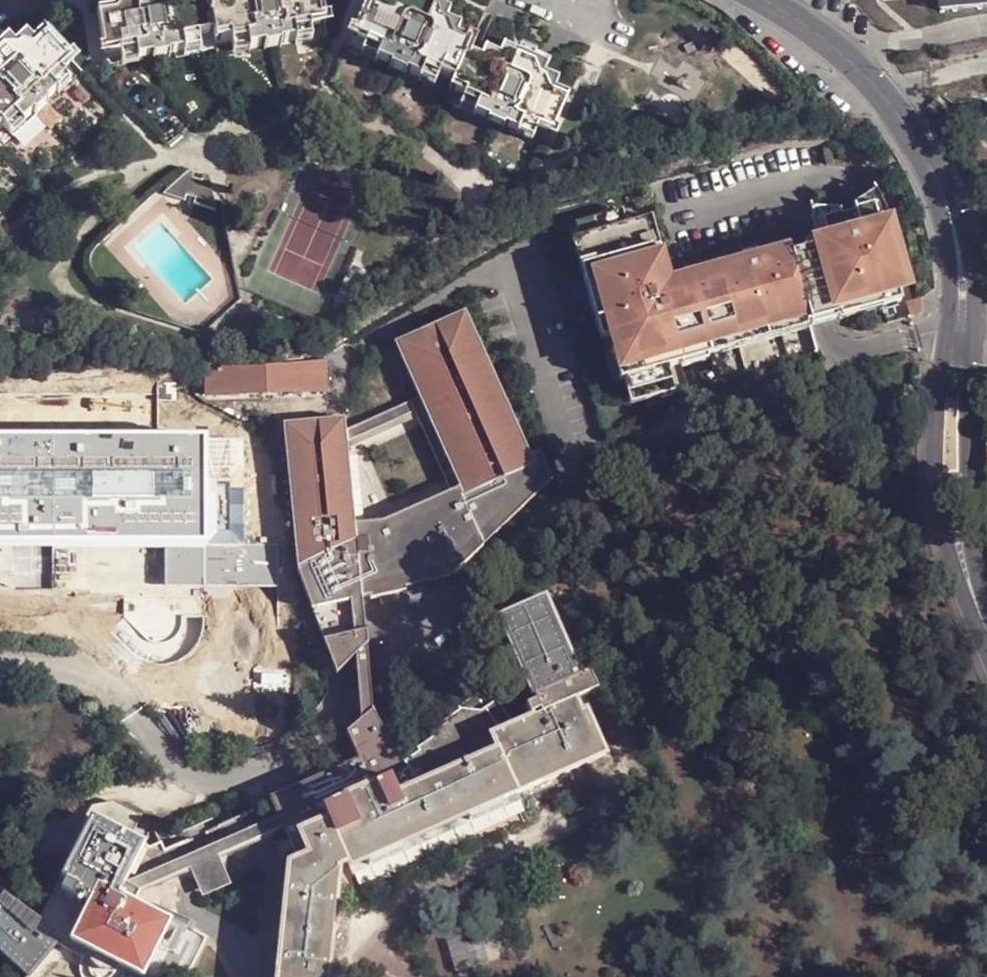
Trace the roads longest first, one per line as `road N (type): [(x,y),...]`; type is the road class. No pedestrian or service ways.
road 1 (tertiary): [(933,168),(952,289),(935,484),(940,525),(984,622)]
road 2 (tertiary): [(984,622),(966,483),(974,286),(967,247),(933,168)]
road 3 (tertiary): [(760,0),(842,52),(881,90),(933,168)]

